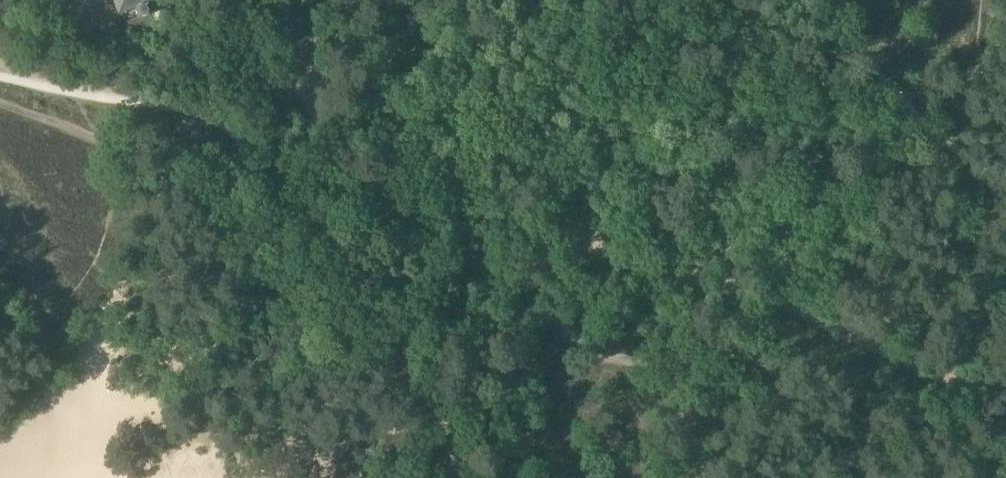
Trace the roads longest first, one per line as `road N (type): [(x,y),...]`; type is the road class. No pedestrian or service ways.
road 1 (track): [(1005,399),(754,292),(633,260),(336,160)]
road 2 (track): [(336,160),(287,12),(276,0)]

